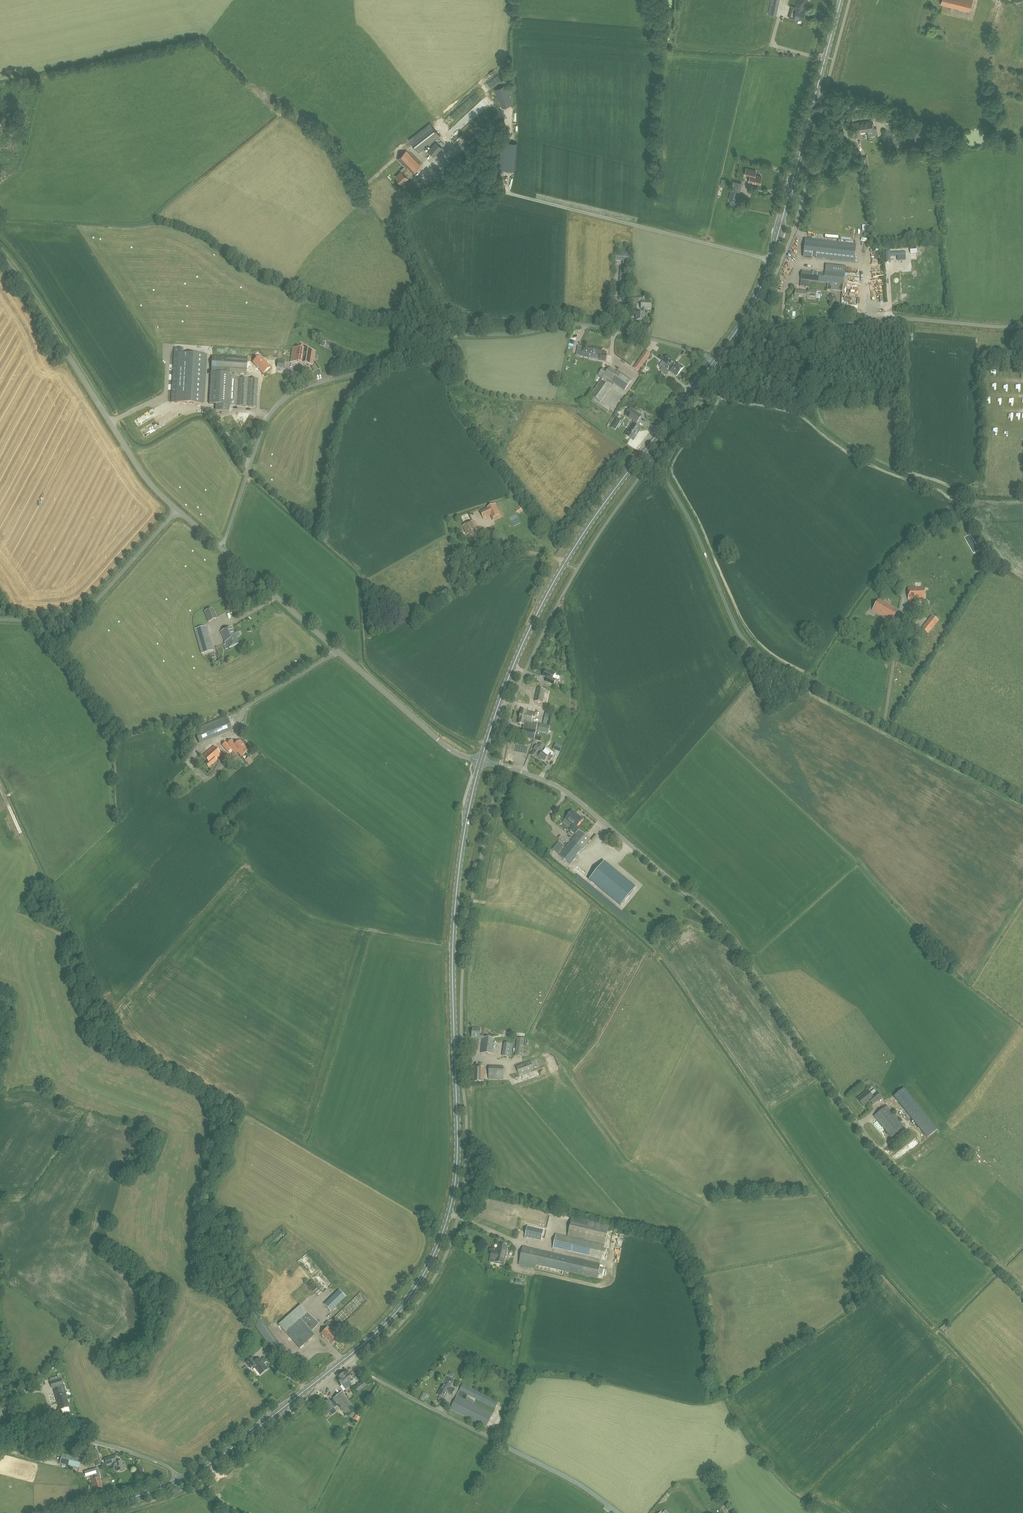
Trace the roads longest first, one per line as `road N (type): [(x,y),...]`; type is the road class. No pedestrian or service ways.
road 1 (unclassified): [(1022,1291),(870,1142),(716,920),(566,793),(480,761)]
road 2 (secondary): [(347,1357),(398,1312),(436,1248),(452,1200),(454,918),(480,761)]
road 3 (unclassified): [(713,360),(570,324),(458,335),(305,388),(267,418),(222,549)]
road 4 (unclassified): [(1022,792),(757,654),(738,634),(684,513),(644,450)]
road 5 (secondary): [(480,761),(541,606),(644,450)]
road 6 (unclassified): [(480,761),(444,746),(222,549)]
road 7 (secondary): [(743,320),(770,259),(840,0)]
road 8 (unclassified): [(619,1512),(347,1357)]
road 9 (unclassified): [(177,510),(142,474),(0,255)]
road 10 (unclassified): [(1022,326),(892,318),(780,327),(743,320)]
road 11 (unclassified): [(0,620),(55,621),(86,610),(177,510)]
road 12 (secondary): [(181,1479),(347,1357)]
road 13 (unclassified): [(0,1422),(6,1415),(159,1462),(181,1479)]

